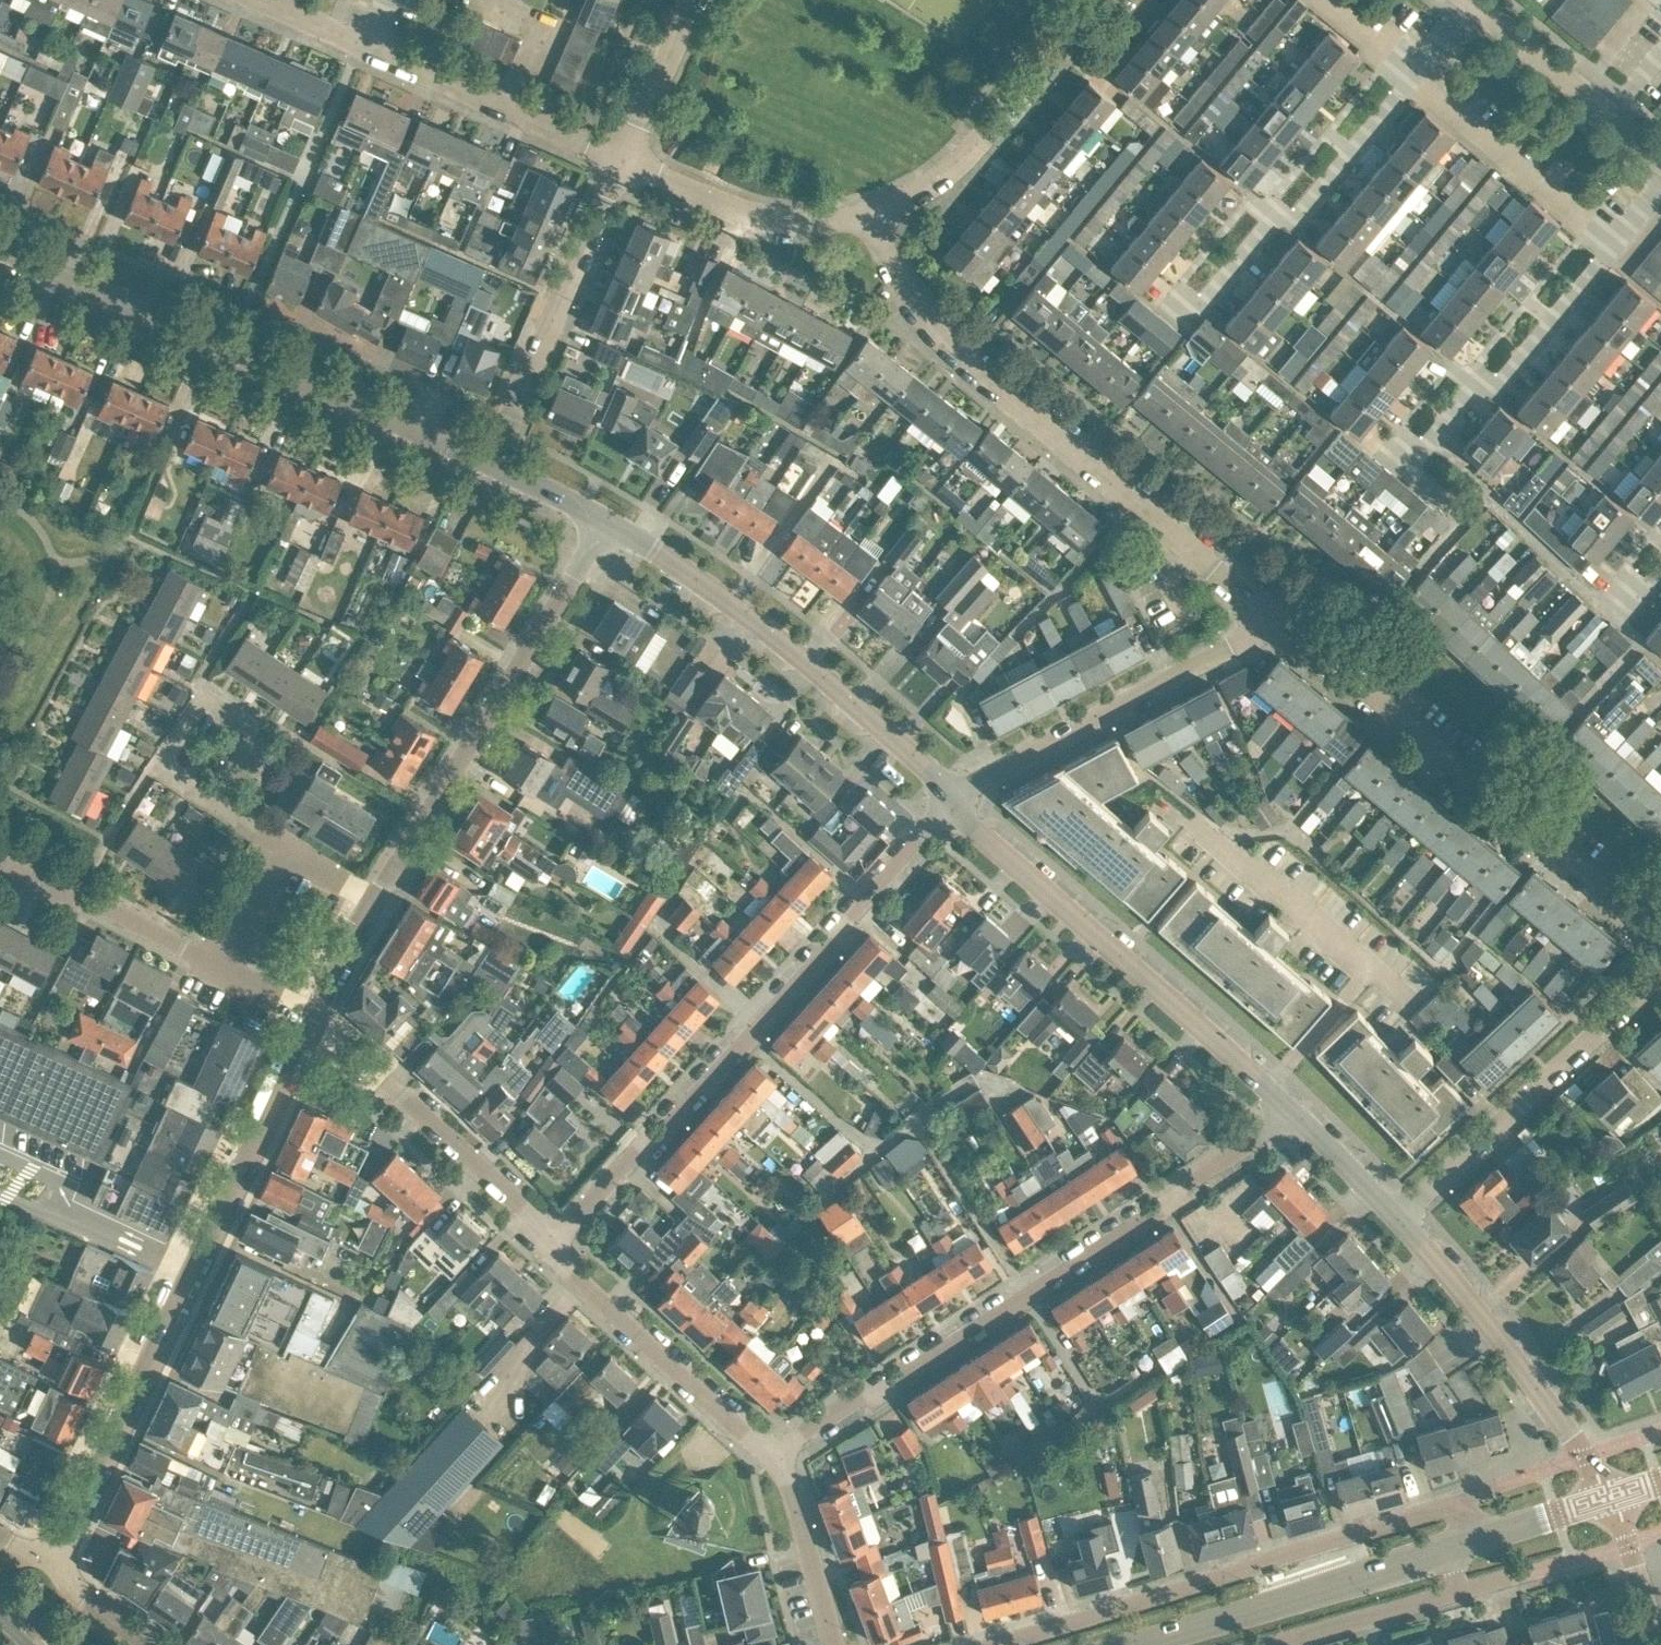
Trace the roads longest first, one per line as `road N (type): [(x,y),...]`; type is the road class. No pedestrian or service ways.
road 1 (residential): [(777,1461),(1299,1113)]
road 2 (residential): [(548,1249),(952,795)]
road 3 (residential): [(54,1561),(316,1017)]
road 4 (residential): [(1277,614),(949,345),(912,301),(882,204)]
road 5 (residential): [(480,462),(0,245)]
road 6 (residential): [(1451,1503),(980,1644)]
road 7 (residential): [(1660,918),(1277,614)]
road 8 (residential): [(952,795),(975,827),(1299,1113)]
road 9 (residential): [(379,903),(607,525)]
road 10 (residential): [(607,525),(804,660),(952,795)]
road 11 (residential): [(1184,323),(1266,223),(1296,215),(1469,0)]
road 12 (residential): [(1398,465),(1468,378),(1505,364),(1660,174)]
road 13 (tertiary): [(1132,1644),(1490,1538)]
road 14 (residential): [(952,795),(1277,614)]
road 15 (residential): [(1397,1219),(1660,959)]
road 16 (residential): [(480,462),(616,151)]
road 17 (residential): [(548,1249),(516,1198),(316,1017)]
road 18 (residential): [(777,1461),(548,1249)]
road 19 (residential): [(1397,1219),(1588,1458)]
road 20 (residential): [(882,204),(933,165),(1039,58),(1068,0)]
road 21 (residential): [(616,151),(722,199),(794,209),(882,204)]
road 22 (residential): [(316,1017),(73,894)]
road 23 (residential): [(616,146),(369,37)]
road 24 (residential): [(379,903),(162,752)]
road 25 (residential): [(834,1644),(777,1461)]
road 26 (residential): [(1280,1644),(1454,1592)]
road 27 (residential): [(162,752),(252,595)]
road 28 (residential): [(73,894),(162,752)]
road 29 (residential): [(1622,111),(1497,0)]
road 30 (residential): [(616,146),(689,0)]
road 31 (residential): [(1660,1644),(1613,1498)]
road 32 (residential): [(1299,1113),(1397,1219)]
road 33 (residential): [(607,525),(480,462)]
road 34 (residential): [(316,1017),(379,903)]
road 35 (tertiary): [(1490,1538),(1613,1498)]
road 36 (residential): [(54,1561),(83,1597),(150,1644)]

